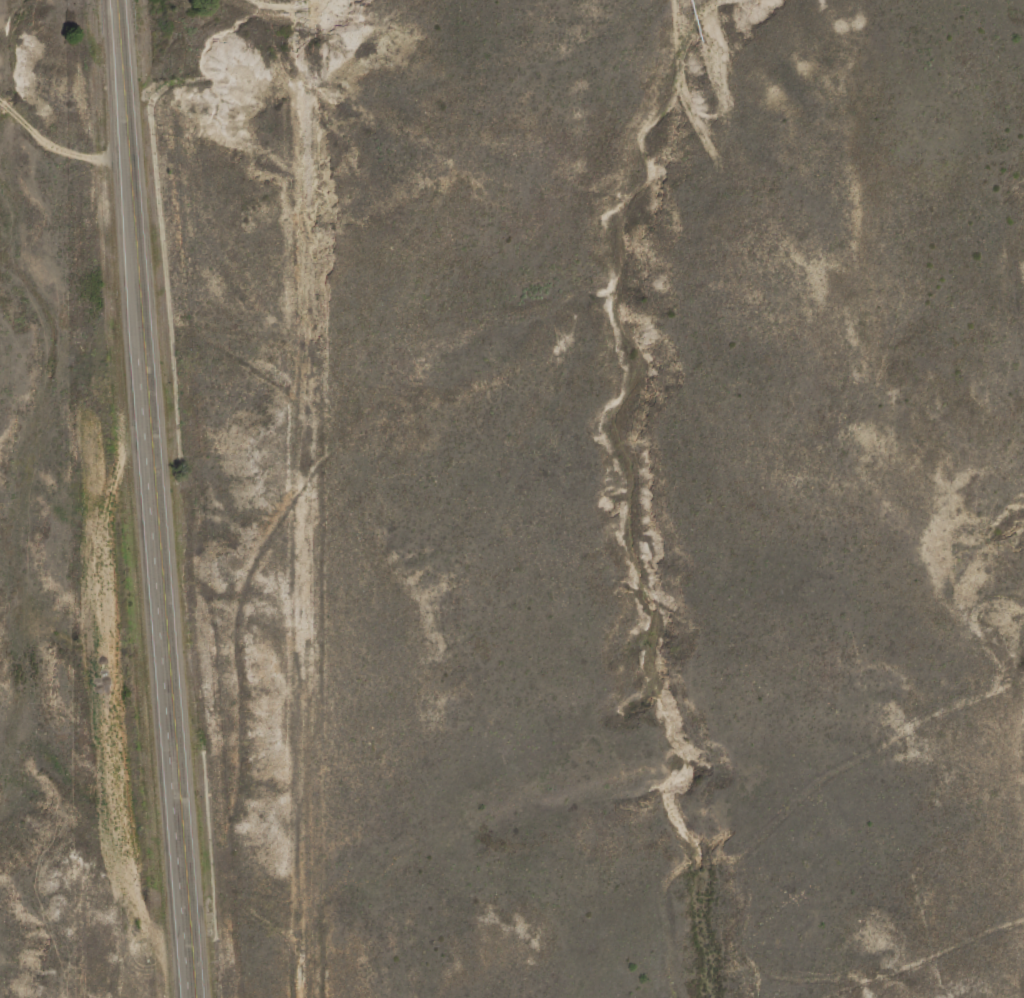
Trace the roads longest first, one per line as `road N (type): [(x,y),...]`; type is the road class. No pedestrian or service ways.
road 1 (primary): [(119,0),(194,997)]

